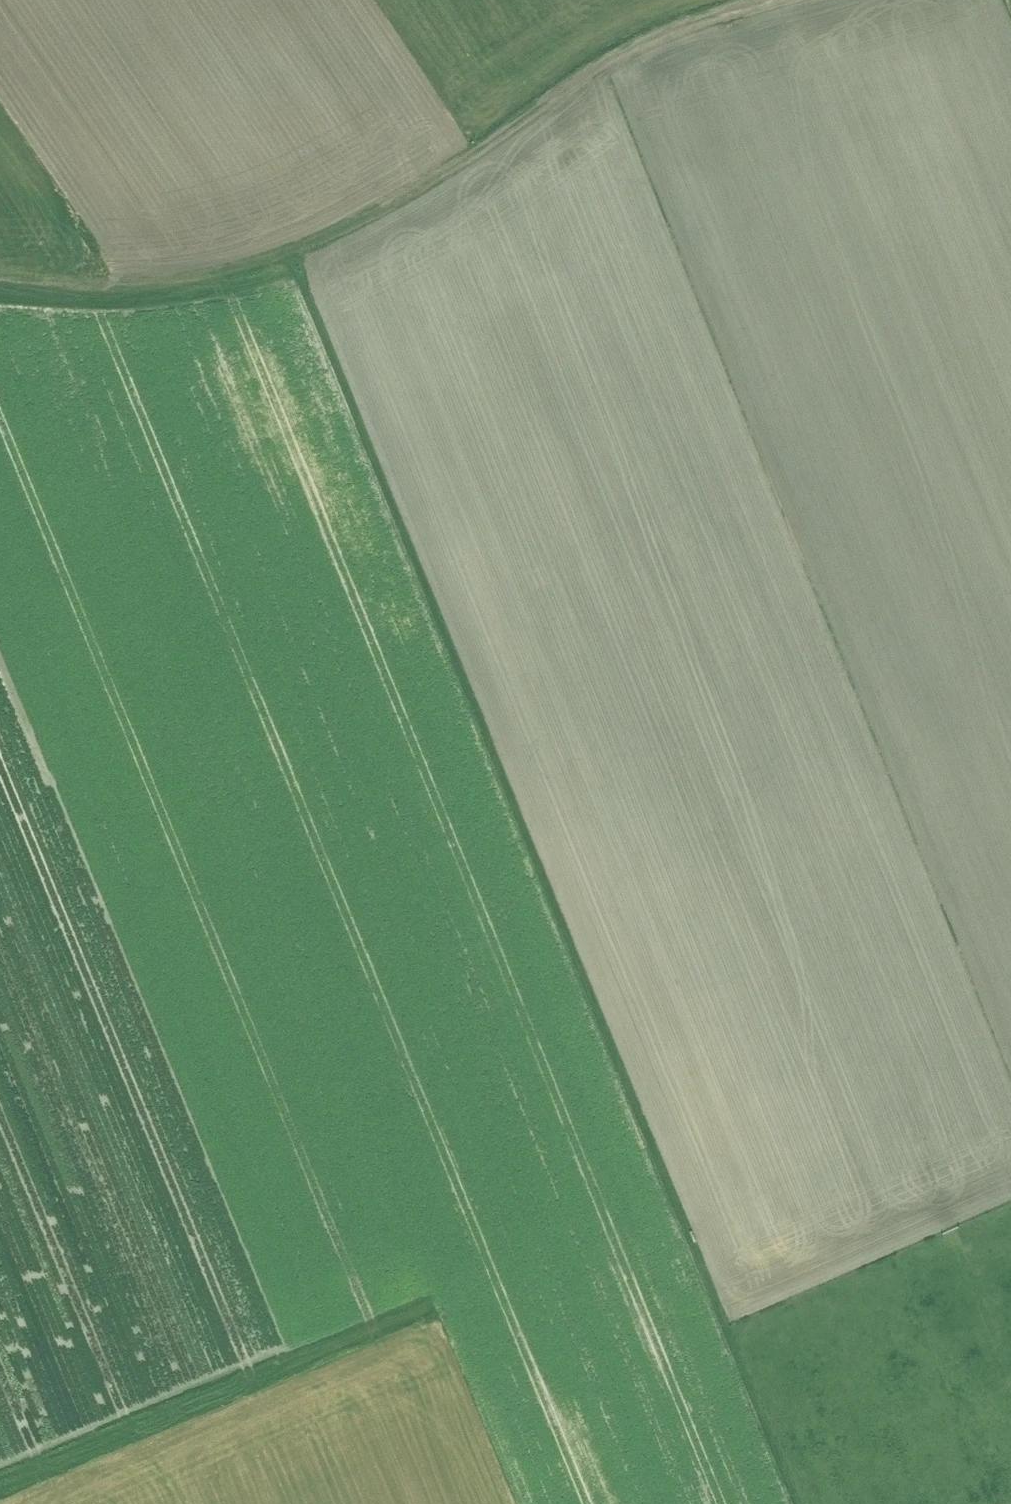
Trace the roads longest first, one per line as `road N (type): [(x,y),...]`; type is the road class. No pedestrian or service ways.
road 1 (track): [(792,0),(612,59),(379,215),(260,264)]
road 2 (track): [(260,264),(164,279),(0,271)]

